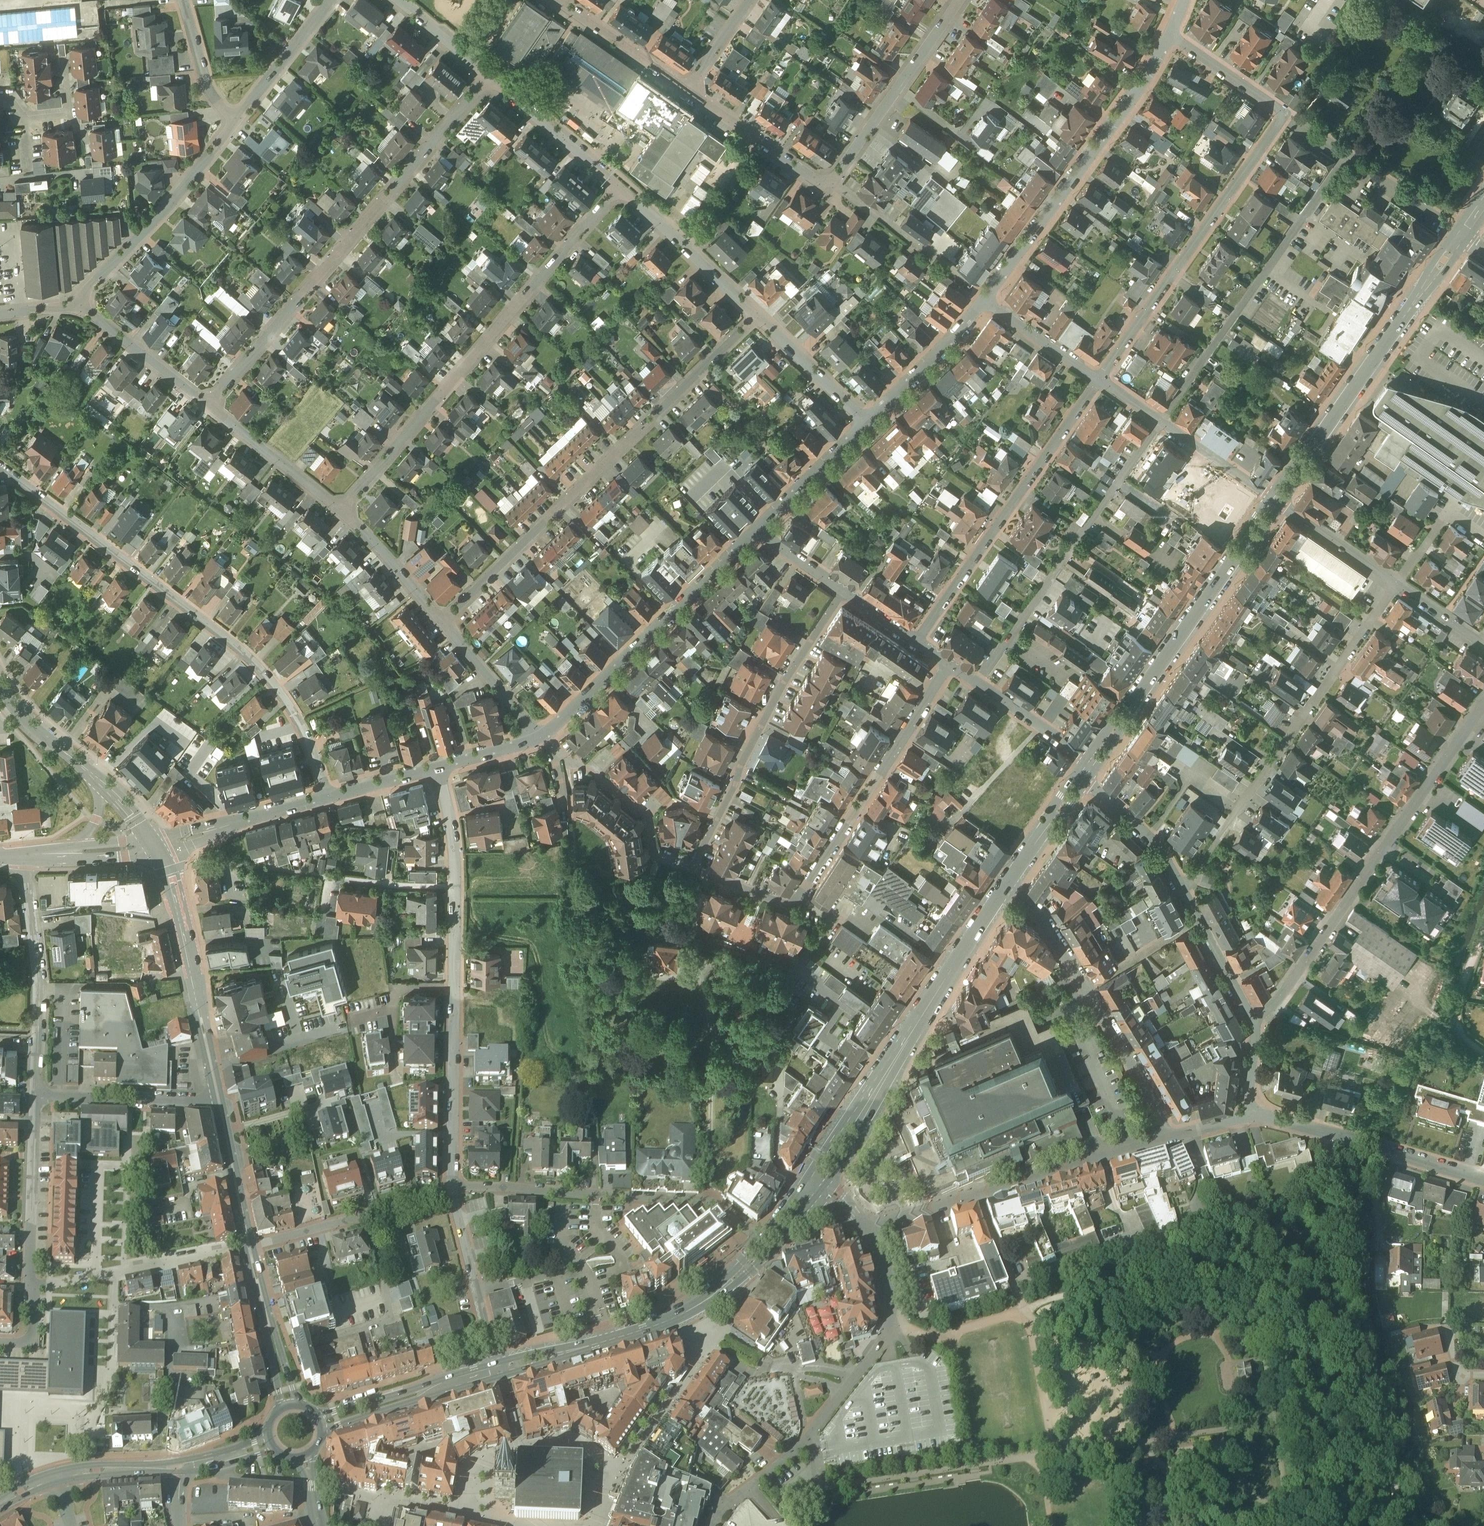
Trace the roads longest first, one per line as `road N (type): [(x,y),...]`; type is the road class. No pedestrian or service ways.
road 1 (residential): [(329,795),(305,725),(246,649),(0,467)]
road 2 (residential): [(756,315),(442,616)]
road 3 (residential): [(487,75),(208,401)]
road 4 (residential): [(441,762),(455,836),(453,1185)]
road 5 (residential): [(618,188),(344,507)]
road 6 (residential): [(1483,697),(1277,999),(1248,1014)]
road 7 (residential): [(1180,891),(1400,580)]
road 8 (residential): [(865,1229),(891,1282),(887,1332),(810,1434),(710,1525)]
road 9 (tertiary): [(816,1185),(1011,879)]
road 10 (residential): [(793,907),(832,919),(786,987),(776,1156),(804,1200)]
road 11 (residential): [(1287,109),(1098,380)]
road 12 (residential): [(453,1185),(527,1183),(700,1198),(769,1243)]
road 13 (residential): [(1346,151),(1159,421)]
road 14 (residential): [(1170,32),(983,300)]
road 15 (tertiary): [(1278,498),(1465,232)]
road 16 (tertiary): [(1091,763),(1278,498)]
road 17 (residential): [(843,587),(692,869)]
road 18 (residential): [(1159,421),(979,684)]
road 19 (residential): [(1098,380),(917,641)]
road 20 (residential): [(865,1229),(1167,1136)]
road 21 (tertiary): [(499,1370),(669,1319),(722,1288),(769,1243)]
road 22 (residential): [(758,525),(541,730)]
road 23 (residential): [(948,663),(793,907)]
road 24 (tertiary): [(159,848),(184,918),(218,1096)]
road 25 (residential): [(239,114),(78,301)]
road 26 (residential): [(1248,1114),(1483,1180)]
road 27 (residential): [(35,1094),(37,984),(23,856)]
road 28 (residential): [(248,1242),(31,1280)]
road 29 (residential): [(955,0),(829,177)]
road 30 (residential): [(248,1242),(453,1185)]
road 31 (residential): [(453,1185),(499,1370)]
road 32 (residential): [(756,315),(618,188)]
road 33 (residential): [(31,1280),(35,1094)]
road 34 (tertiary): [(321,1424),(499,1370)]
road 35 (residential): [(35,1094),(218,1096)]
road 36 (residential): [(329,795),(159,848)]
road 37 (tertiary): [(0,1501),(62,1476),(172,1468)]
road 38 (residential): [(618,188),(487,75)]
road 39 (residential): [(344,507),(208,401)]
road 40 (residential): [(1087,988),(1156,1100),(1167,1136)]
road 41 (tertiary): [(248,1242),(289,1405)]
road 42 (residential): [(983,300),(867,417)]
road 43 (residential): [(208,401),(78,301)]
road 44 (residential): [(692,87),(829,177)]
road 45 (residential): [(867,417),(758,525)]
road 46 (residential): [(567,0),(692,87)]
road 47 (residential): [(1080,779),(1149,838),(1180,891)]
road 48 (residential): [(541,730),(442,616)]
road 49 (residential): [(867,417),(756,315)]
road 50 (tertiary): [(218,1096),(248,1242)]
road 51 (residential): [(1278,498),(1400,580)]
road 52 (residential): [(442,616),(344,507)]
road 53 (residential): [(829,177),(946,265)]
road 54 (residential): [(327,0),(239,114)]
road 55 (residential): [(1346,151),(1465,232)]
road 56 (residential): [(1159,421),(1278,498)]
road 57 (residential): [(983,300),(1098,380)]
road 58 (residential): [(1170,32),(1287,109)]
road 59 (residential): [(979,684),(1091,763)]
road 60 (tertiary): [(0,684),(97,780)]
road 61 (residential): [(1011,879),(1087,988)]
road 62 (residential): [(1400,580),(1452,505),(1482,530)]
road 63 (residential): [(239,114),(201,61),(183,0)]
road 64 (residential): [(1087,988),(1196,920)]
road 65 (tertiary): [(1011,879),(1080,779)]

